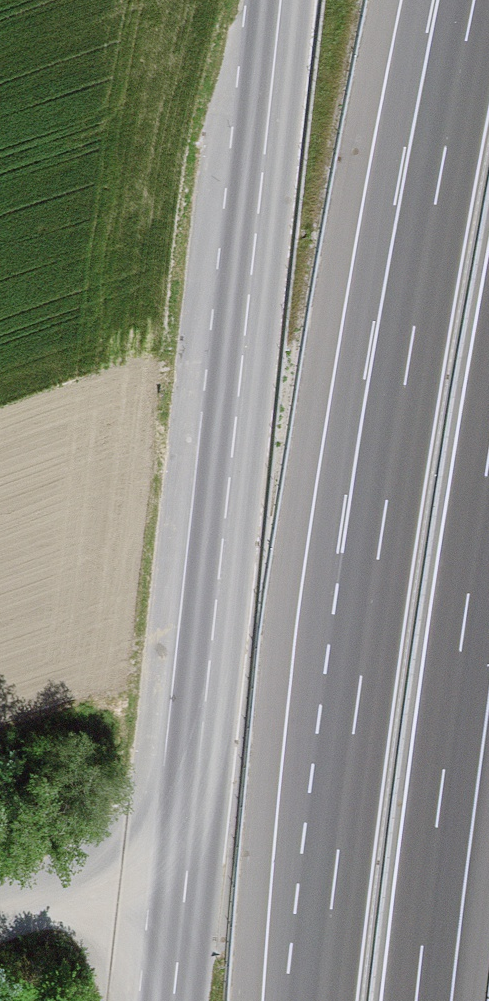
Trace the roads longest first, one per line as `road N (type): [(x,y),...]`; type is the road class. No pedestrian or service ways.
road 1 (motorway): [(474,0),(378,558),(320,1000)]
road 2 (tertiary): [(280,0),(173,1000)]
road 3 (motorway): [(416,1000),(488,458)]

